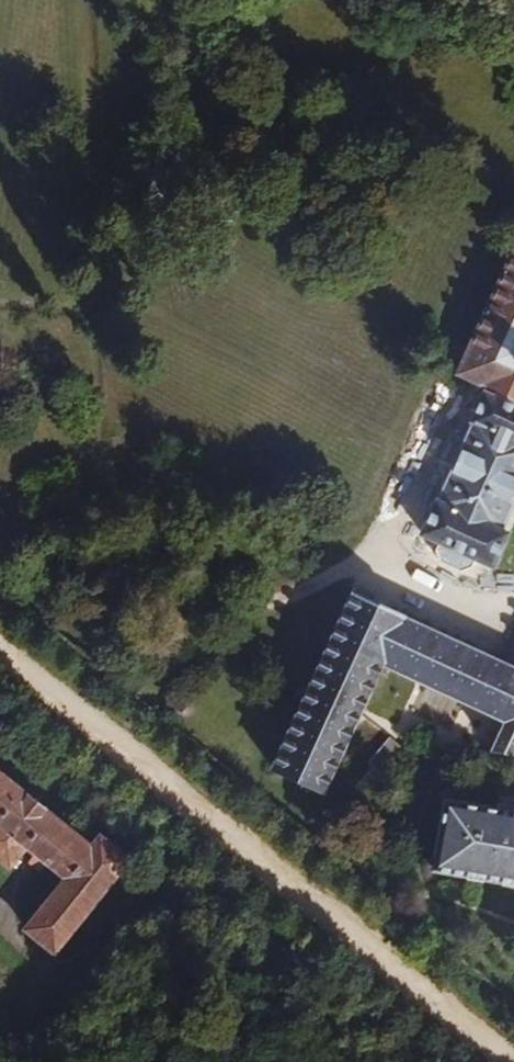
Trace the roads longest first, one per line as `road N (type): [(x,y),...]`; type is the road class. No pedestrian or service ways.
road 1 (track): [(0,639),(513,1061)]

